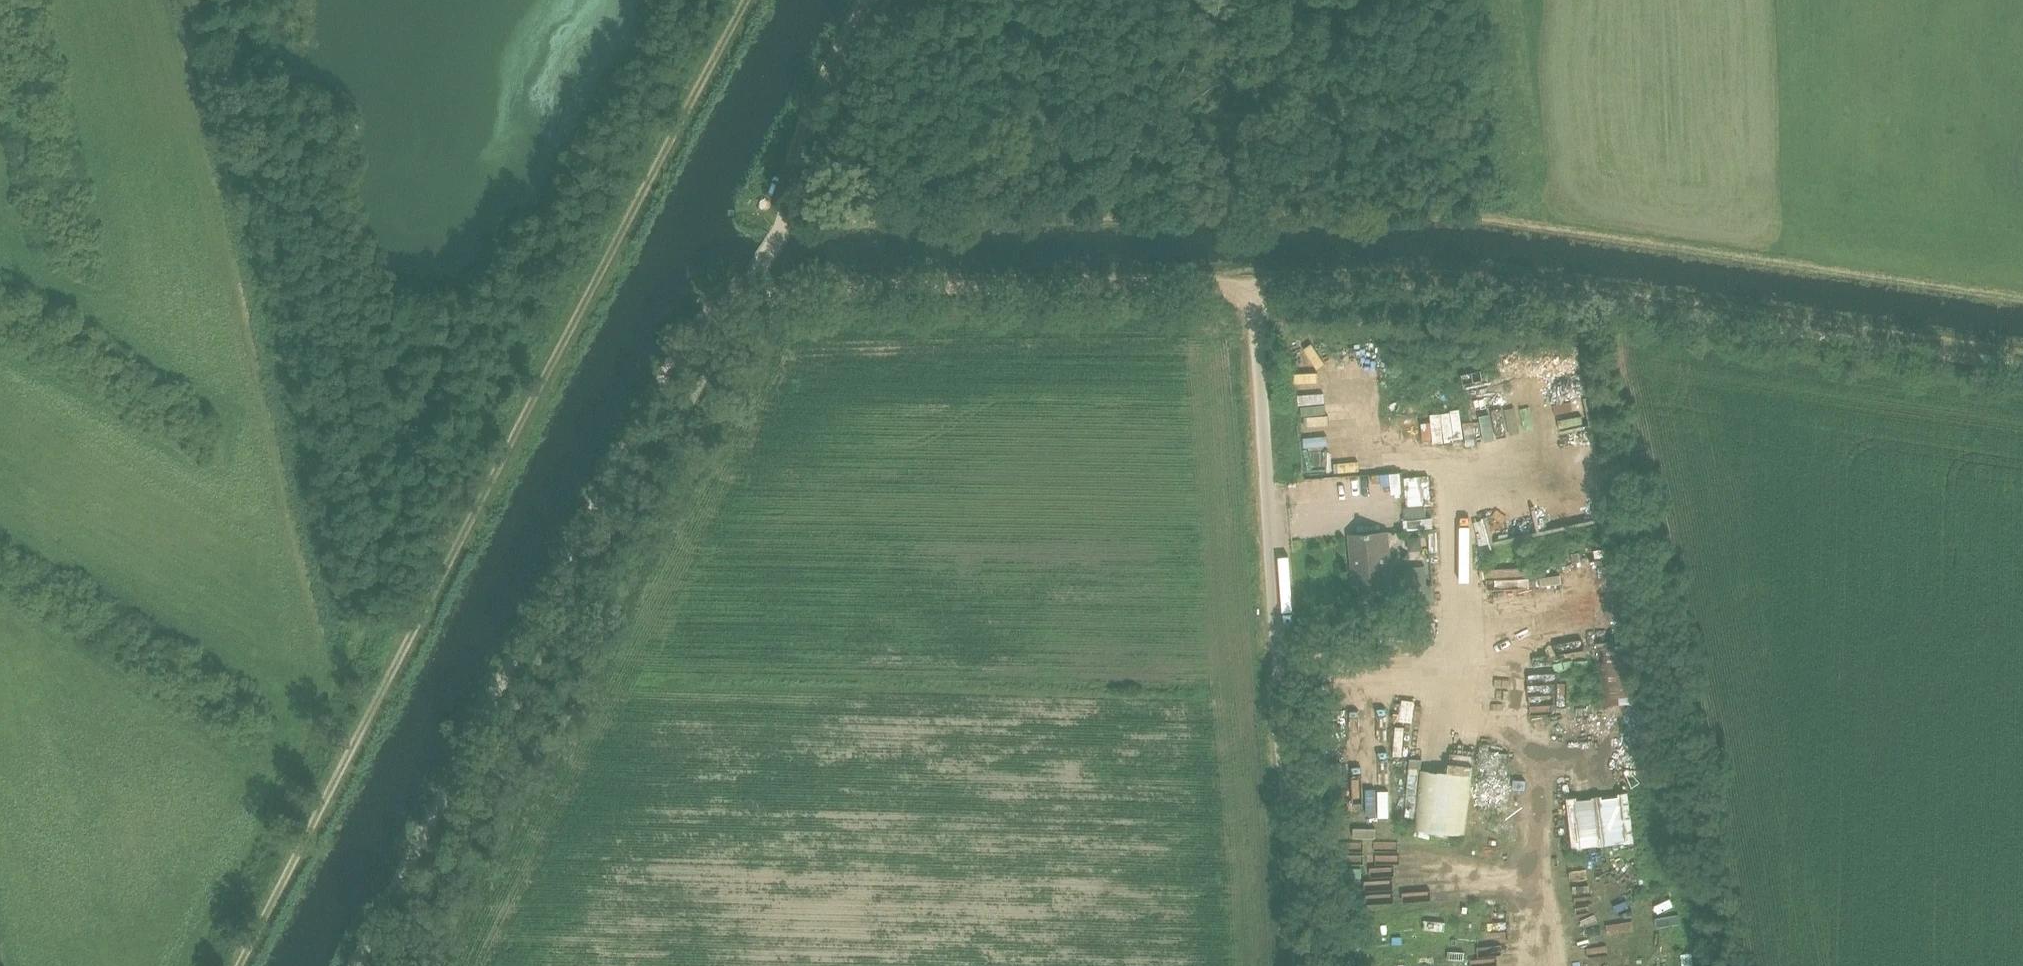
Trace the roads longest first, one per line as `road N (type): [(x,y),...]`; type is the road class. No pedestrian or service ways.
road 1 (track): [(2022,364),(1399,282),(743,293)]
road 2 (track): [(238,965),(748,0)]
road 3 (track): [(743,293),(681,346),(354,965)]
road 4 (unclassified): [(1301,965),(1255,287)]
road 5 (track): [(786,213),(811,111),(868,0)]

